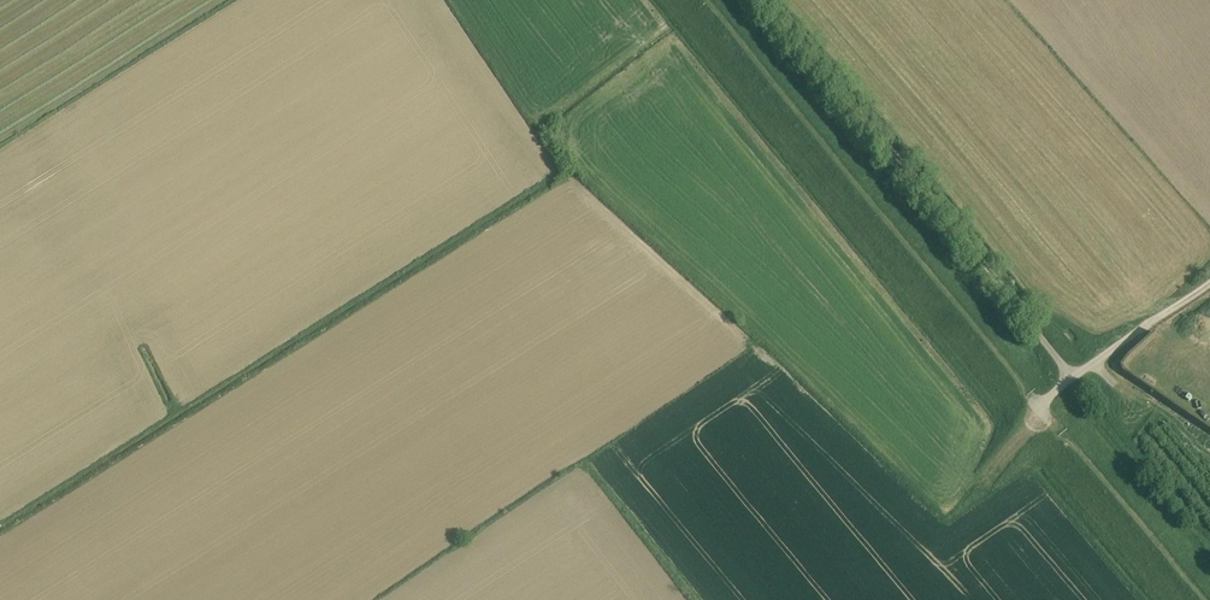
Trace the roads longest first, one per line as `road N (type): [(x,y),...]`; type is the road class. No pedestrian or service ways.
road 1 (track): [(718,0),(1205,599)]
road 2 (track): [(1071,376),(764,0)]
road 3 (track): [(1071,376),(1127,462),(1209,559)]
road 4 (unclassified): [(1209,284),(1071,376),(1043,404)]

